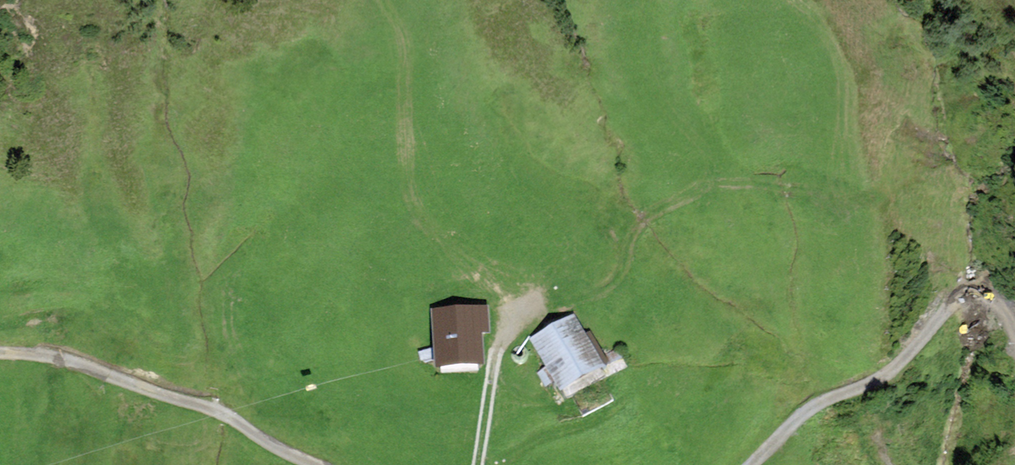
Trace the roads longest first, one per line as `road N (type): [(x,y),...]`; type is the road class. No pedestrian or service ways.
road 1 (track): [(383,0),(405,56),(404,136),(419,212),(473,274),(526,307),(567,302),(615,280),(639,225),(668,203),(735,183),(788,186)]
road 2 (track): [(751,464),(806,412),(892,370),(961,294),(998,300),(1014,334)]
road 3 (track): [(0,351),(48,355),(212,408),(319,464)]
road 4 (track): [(478,464),(500,349),(536,292)]

